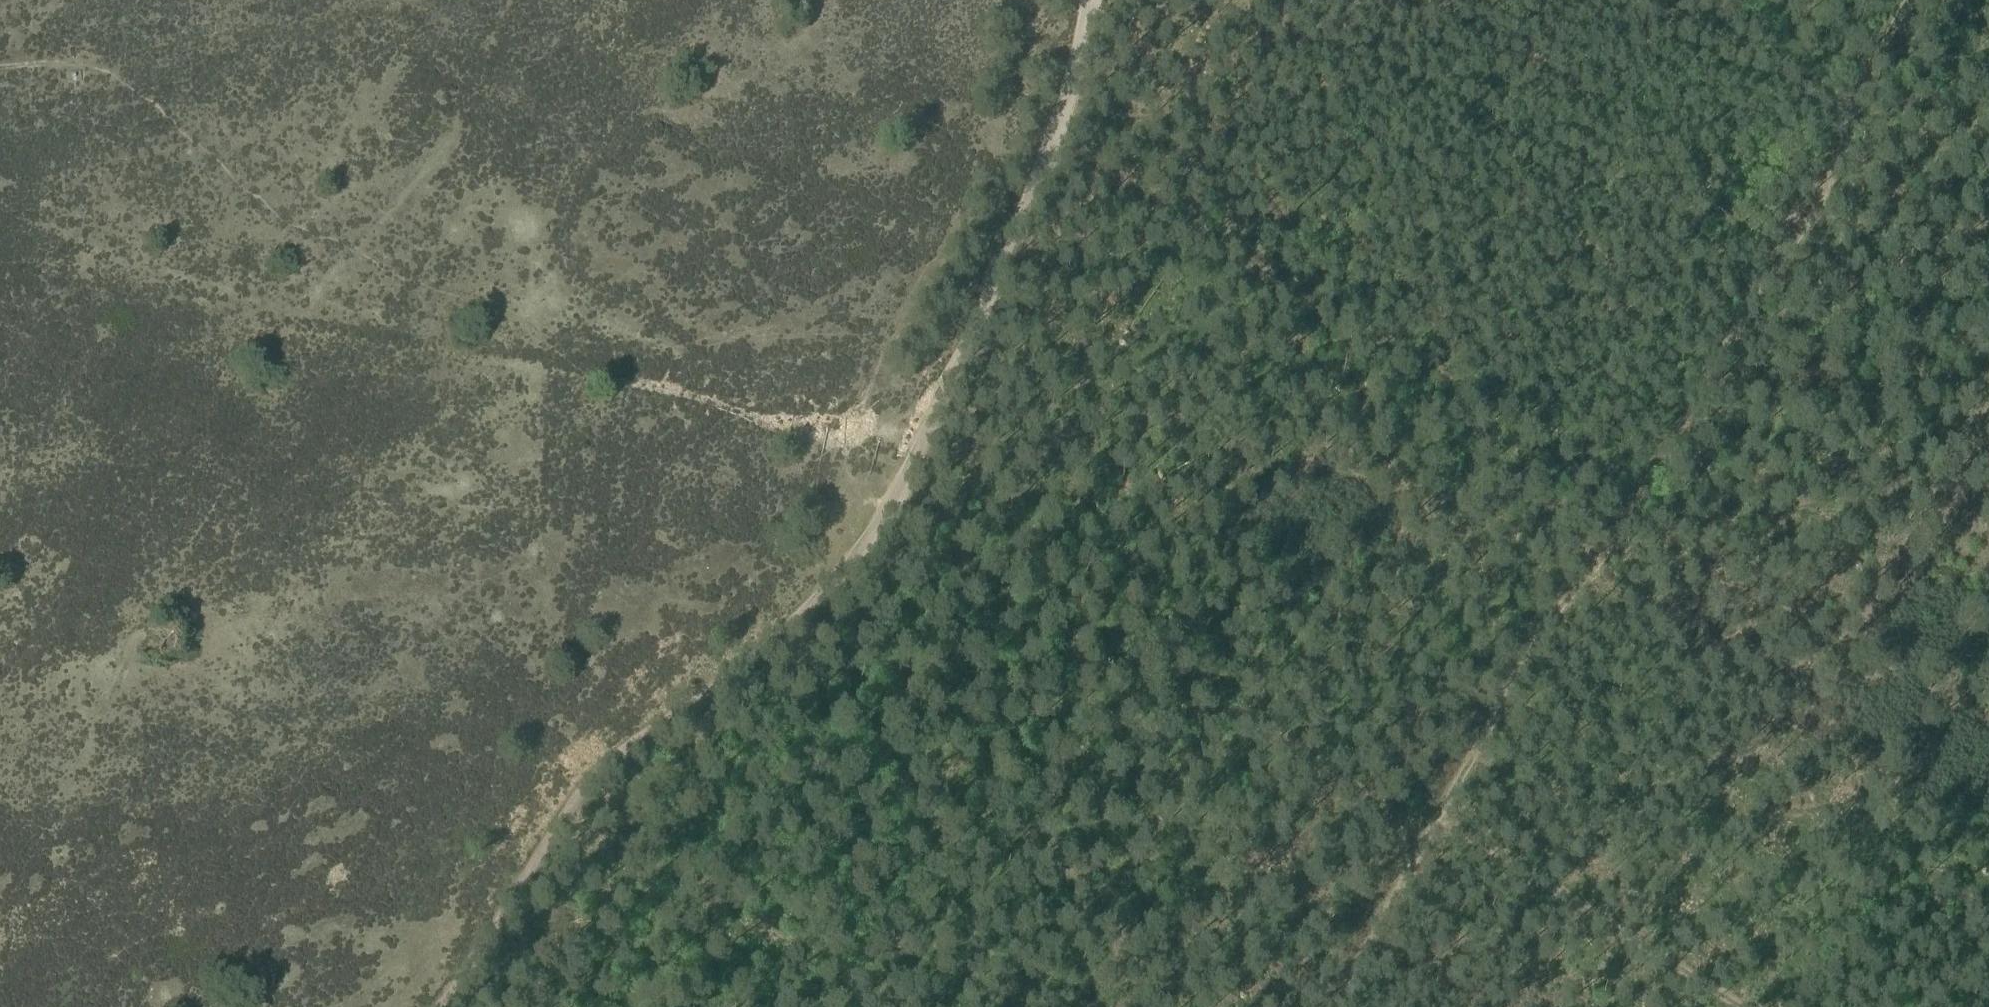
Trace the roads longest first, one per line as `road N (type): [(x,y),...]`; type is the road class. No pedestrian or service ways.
road 1 (track): [(437,1006),(591,787),(824,599),(912,444),(1040,119),(1075,0)]
road 2 (track): [(1448,824),(1746,1006)]

